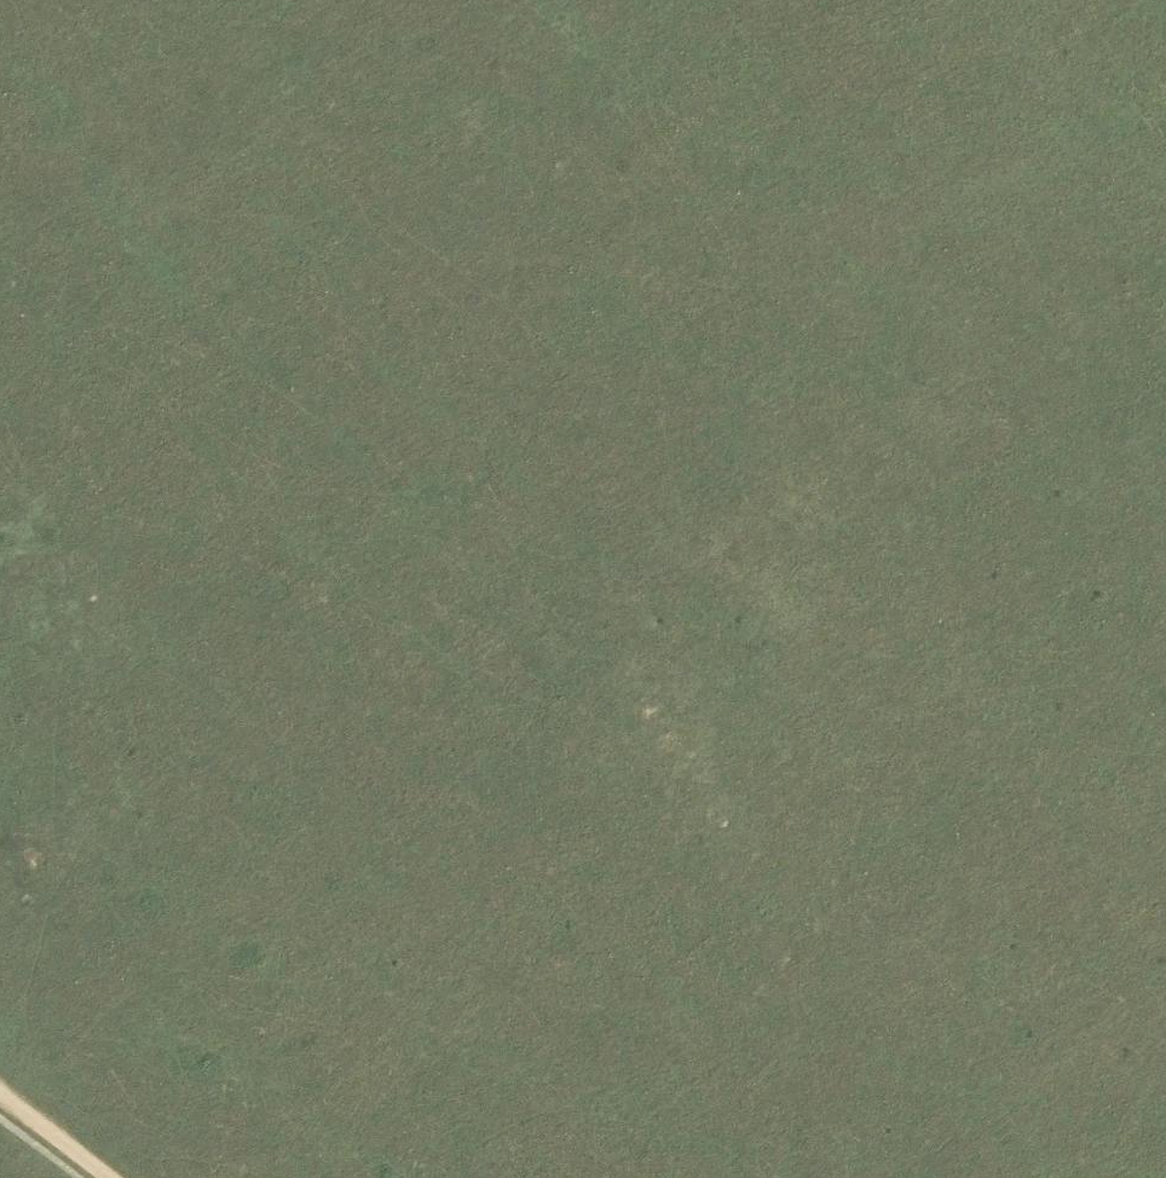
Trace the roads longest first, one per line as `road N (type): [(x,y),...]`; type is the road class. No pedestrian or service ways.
road 1 (track): [(0,1088),(113,1177)]

